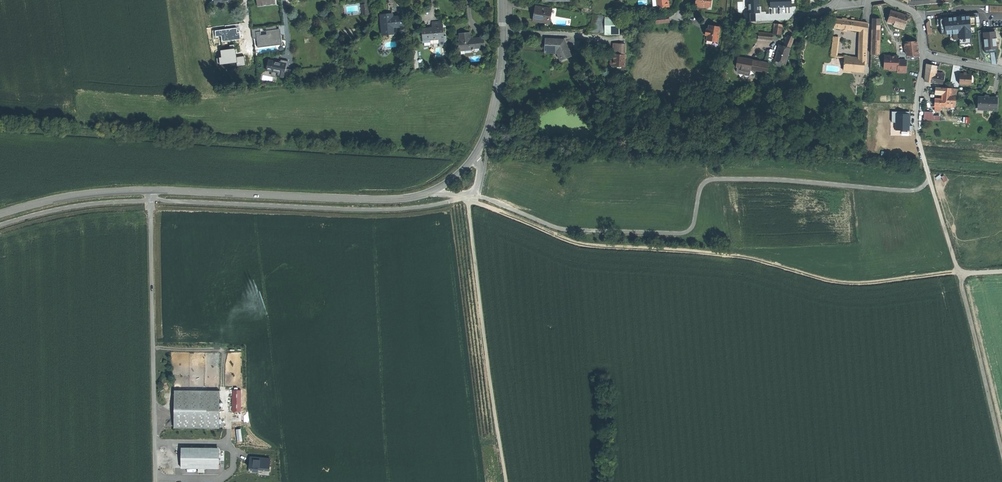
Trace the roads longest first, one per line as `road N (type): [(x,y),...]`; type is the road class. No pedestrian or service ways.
road 1 (track): [(469,194),(581,245),(759,260),(841,283),(1001,272)]
road 2 (tertiary): [(432,192),(373,200),(119,190),(0,215)]
road 3 (track): [(156,481),(150,189)]
road 4 (track): [(469,194),(509,481)]
road 5 (track): [(1001,448),(929,179)]
road 6 (tertiary): [(503,0),(501,70),(479,148)]

